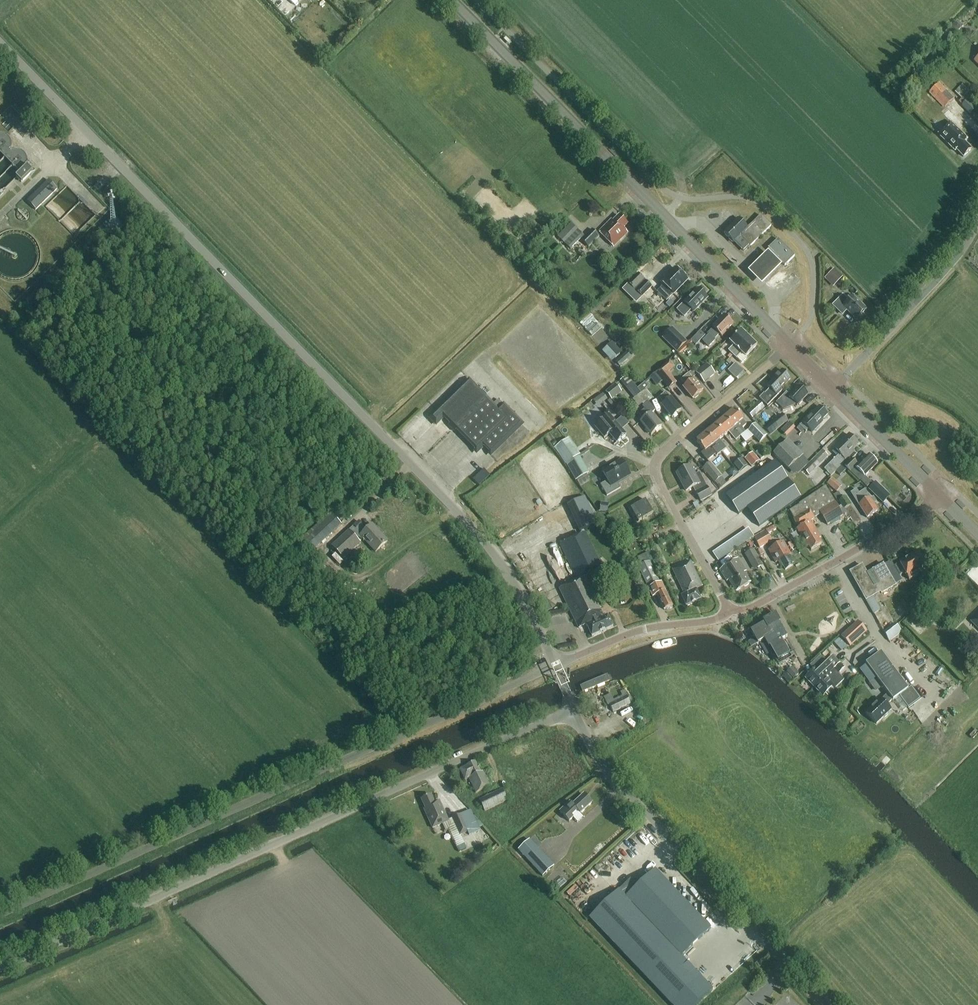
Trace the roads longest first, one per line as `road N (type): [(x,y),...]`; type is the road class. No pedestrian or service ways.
road 1 (unclassified): [(554,666),(511,581),(449,505),(0,43)]
road 2 (unclassified): [(0,971),(573,711)]
road 3 (unclassified): [(0,916),(554,666)]
road 4 (tertiary): [(787,343),(451,0)]
road 5 (unclassified): [(824,1004),(612,779),(573,711)]
road 6 (residential): [(731,610),(663,496),(658,458),(787,343)]
road 7 (residential): [(731,610),(750,610),(940,497)]
road 8 (unclassified): [(843,380),(957,259),(977,222)]
road 9 (unclassified): [(554,666),(641,630),(731,610)]
road 10 (tertiary): [(940,497),(834,390)]

